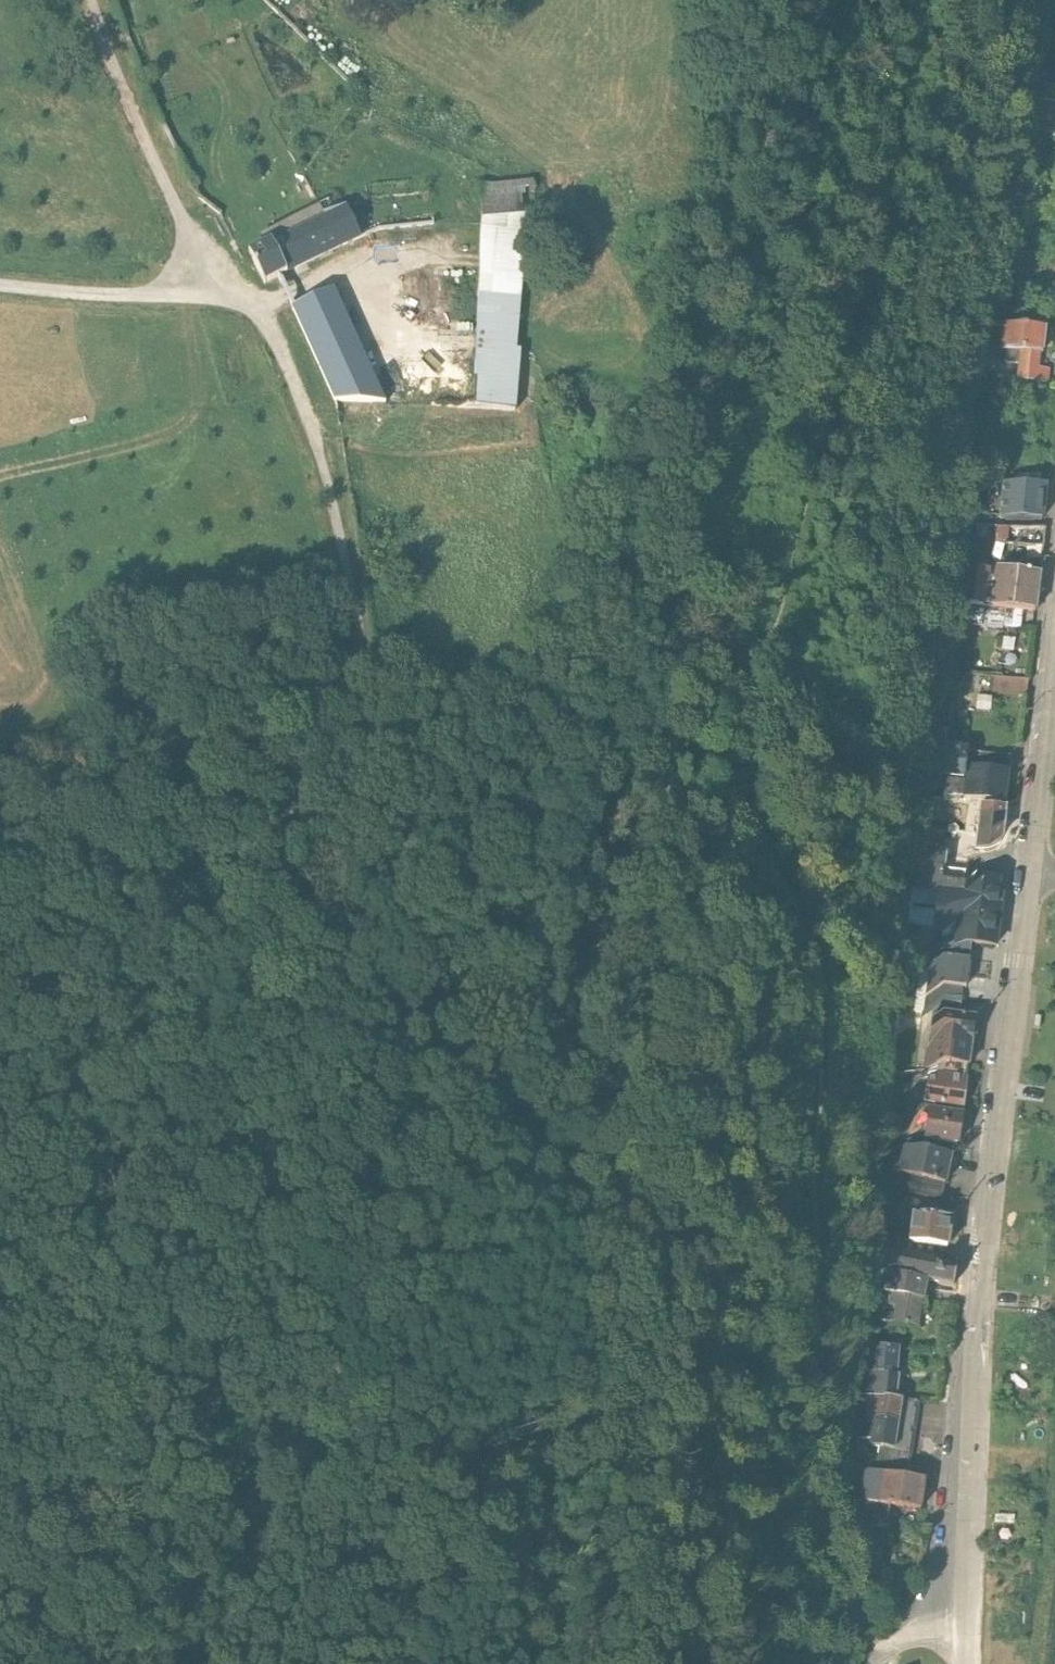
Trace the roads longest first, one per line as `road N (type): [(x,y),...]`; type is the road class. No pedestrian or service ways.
road 1 (track): [(269,846),(205,948),(198,1013),(306,1252),(330,1327),(368,1520),(374,1663)]
road 2 (track): [(686,726),(687,980),(641,1506)]
road 3 (tertiary): [(1031,853),(981,1283),(970,1601)]
road 4 (track): [(210,279),(257,310),(301,411),(327,489),(356,640),(357,704),(347,736),(269,846)]
road 5 (track): [(210,279),(92,0)]
road 6 (track): [(0,289),(108,299),(210,279)]
road 7 (tertiary): [(1054,661),(1031,853)]

